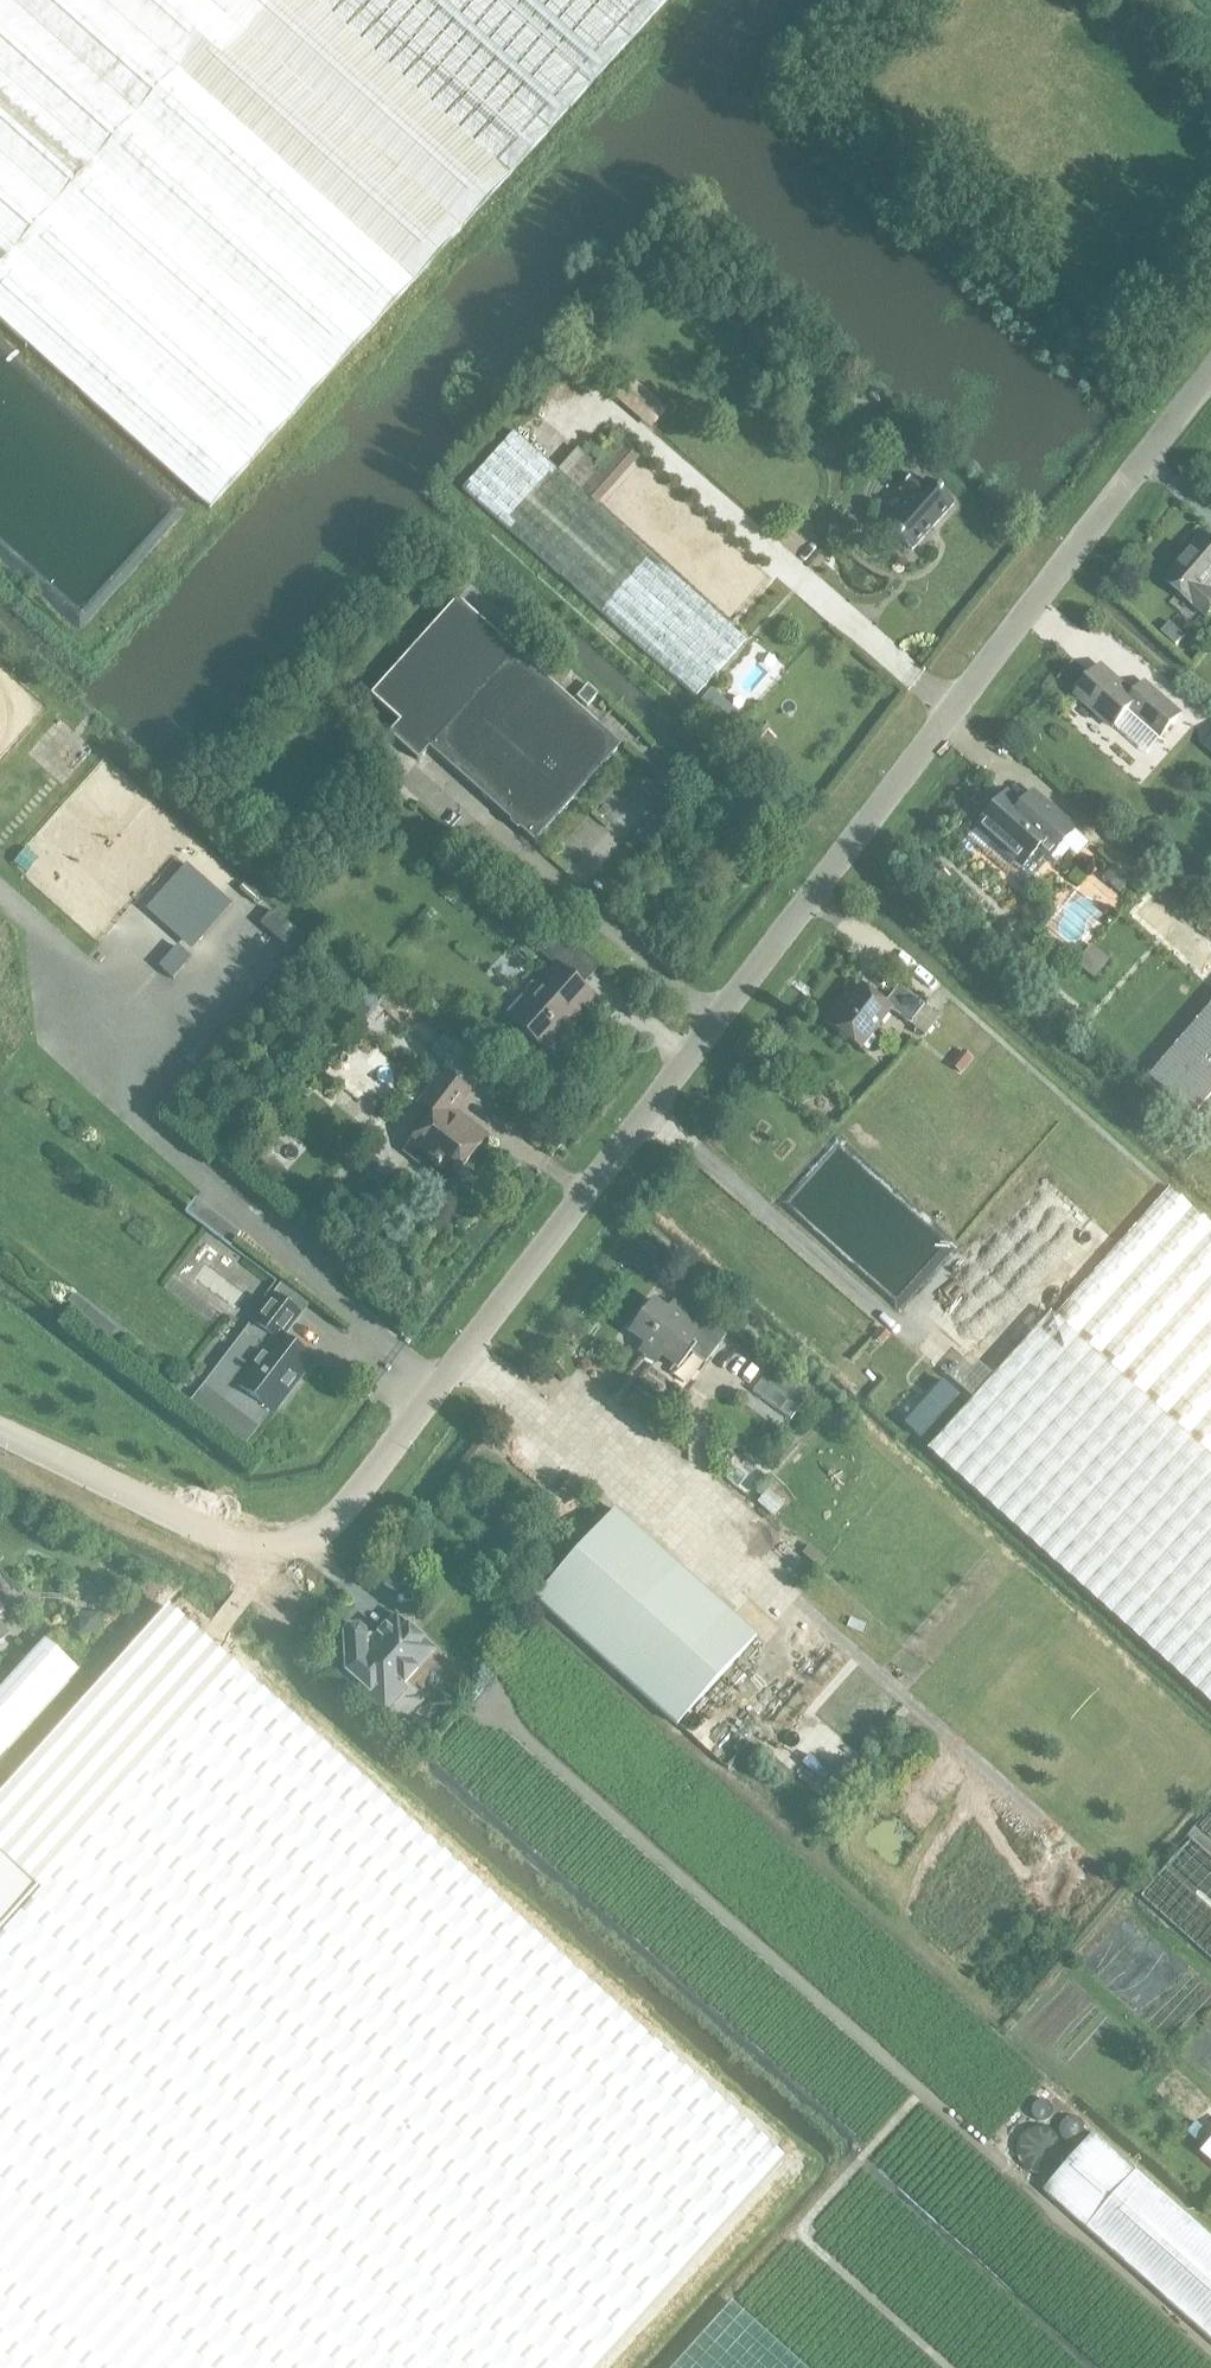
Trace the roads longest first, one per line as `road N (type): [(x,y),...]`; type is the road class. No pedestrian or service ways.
road 1 (unclassified): [(0,1428),(249,1545),(296,1543),(336,1516),(1210,371)]
road 2 (track): [(833,2265),(946,2367)]

